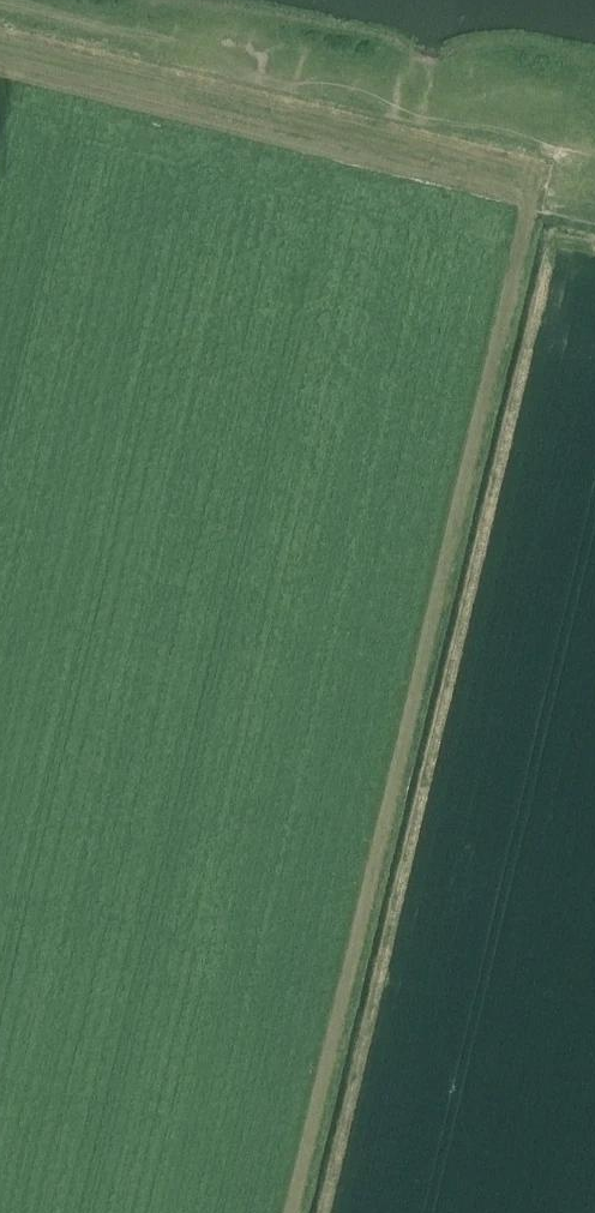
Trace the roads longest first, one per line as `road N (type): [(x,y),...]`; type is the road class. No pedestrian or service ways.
road 1 (track): [(0,56),(494,177),(526,204),(294,1212)]
road 2 (track): [(328,1212),(554,243),(594,252)]
road 3 (track): [(594,154),(267,75),(2,0)]

